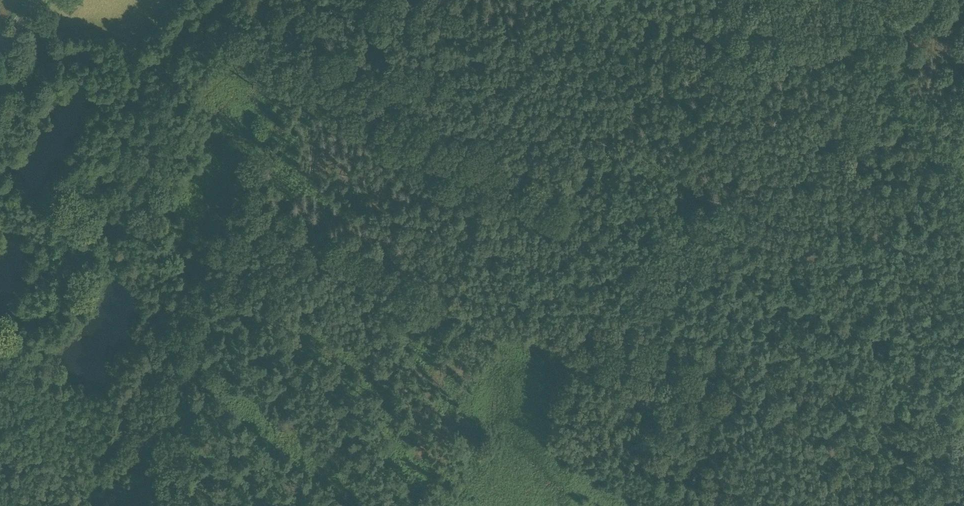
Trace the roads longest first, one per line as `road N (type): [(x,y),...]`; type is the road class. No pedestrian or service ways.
road 1 (track): [(166,455),(207,287),(273,101),(320,0)]
road 2 (track): [(897,60),(963,167)]

